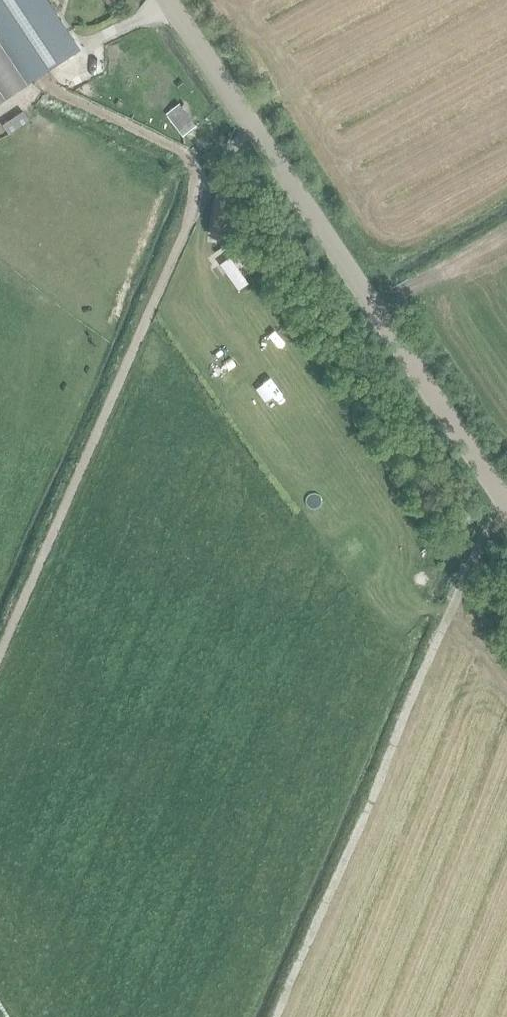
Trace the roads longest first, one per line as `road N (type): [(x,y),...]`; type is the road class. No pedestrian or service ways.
road 1 (unclassified): [(506,510),(166,0)]
road 2 (track): [(254,131),(218,168),(0,655)]
road 3 (track): [(280,1016),(504,505)]

